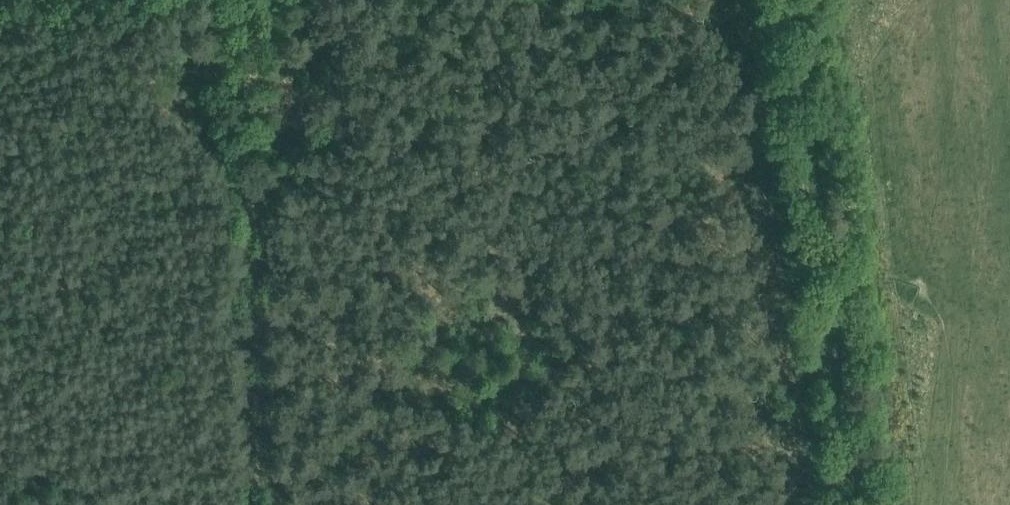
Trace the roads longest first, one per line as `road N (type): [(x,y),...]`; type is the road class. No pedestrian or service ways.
road 1 (track): [(782,0),(844,504)]
road 2 (track): [(257,504),(245,0)]

